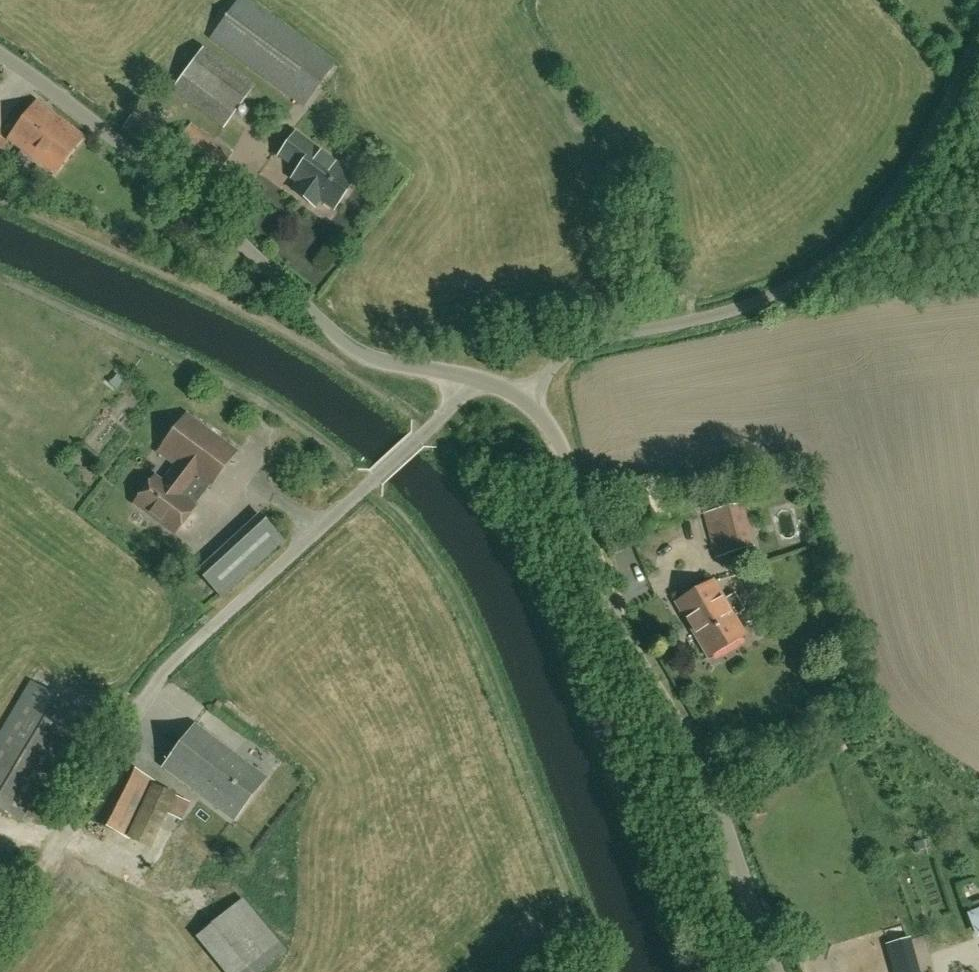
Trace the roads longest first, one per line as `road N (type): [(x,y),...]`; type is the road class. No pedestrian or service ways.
road 1 (unclassified): [(53,851),(135,711),(166,673),(485,382)]
road 2 (tertiary): [(776,971),(701,770),(616,617),(571,468),(524,399)]
road 3 (unclassified): [(524,399),(586,342),(738,311),(831,264),(891,195),(978,34)]
road 4 (tertiary): [(485,382),(351,347),(191,198),(0,53)]

